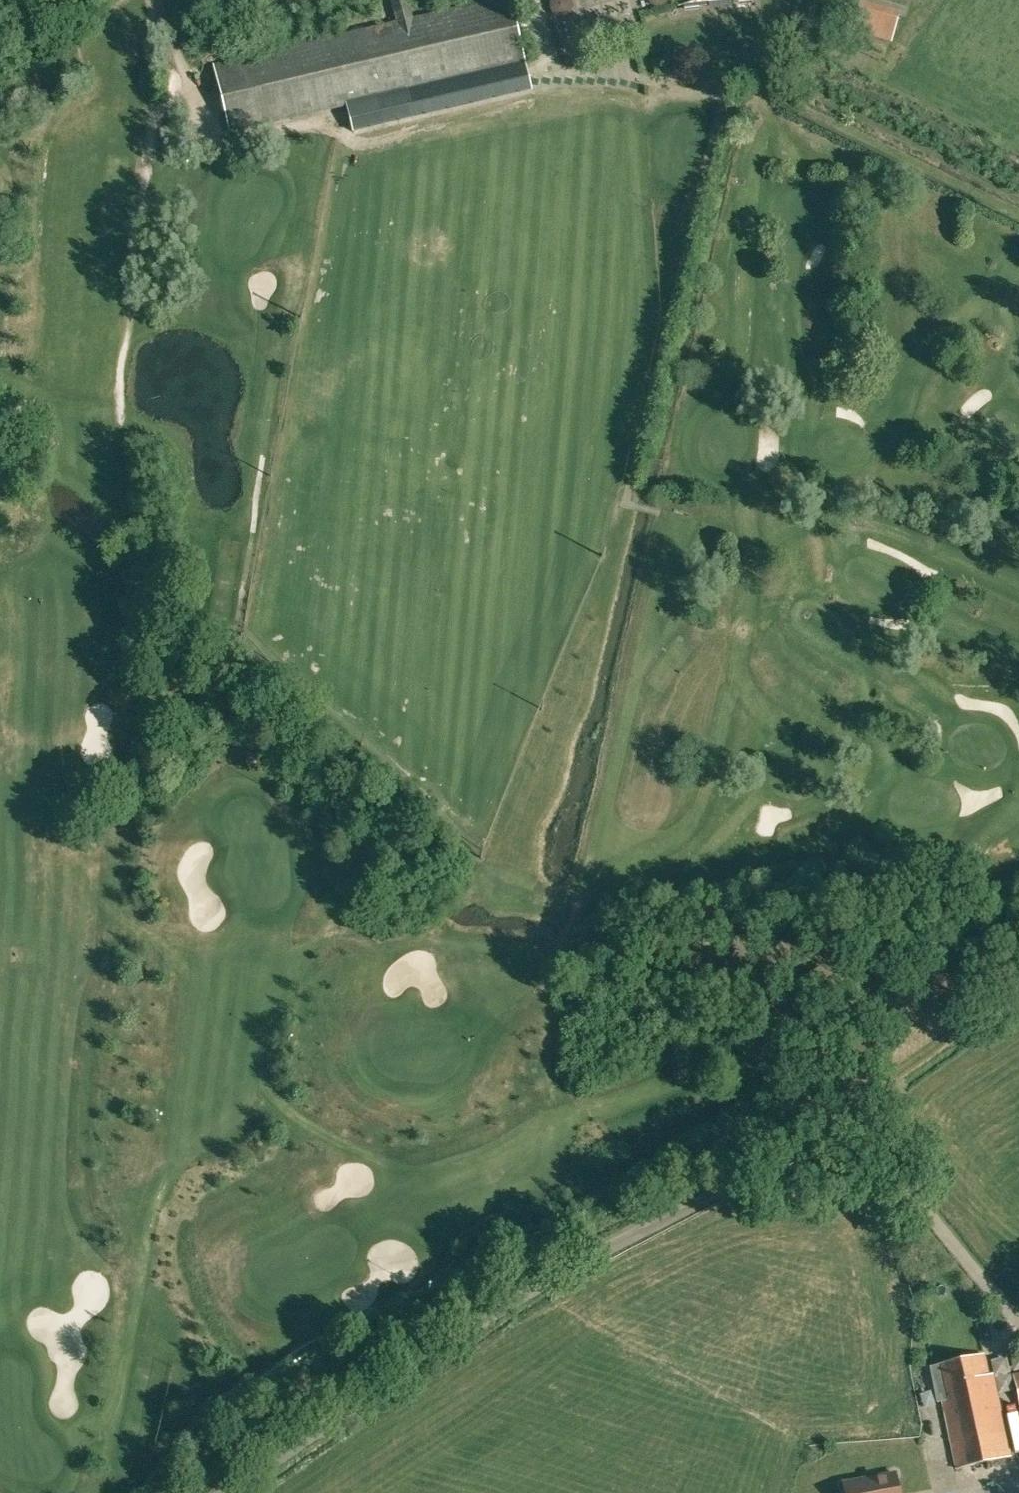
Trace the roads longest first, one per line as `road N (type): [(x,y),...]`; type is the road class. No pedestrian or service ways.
road 1 (unclassified): [(229,1492),(547,1283),(839,1117)]

